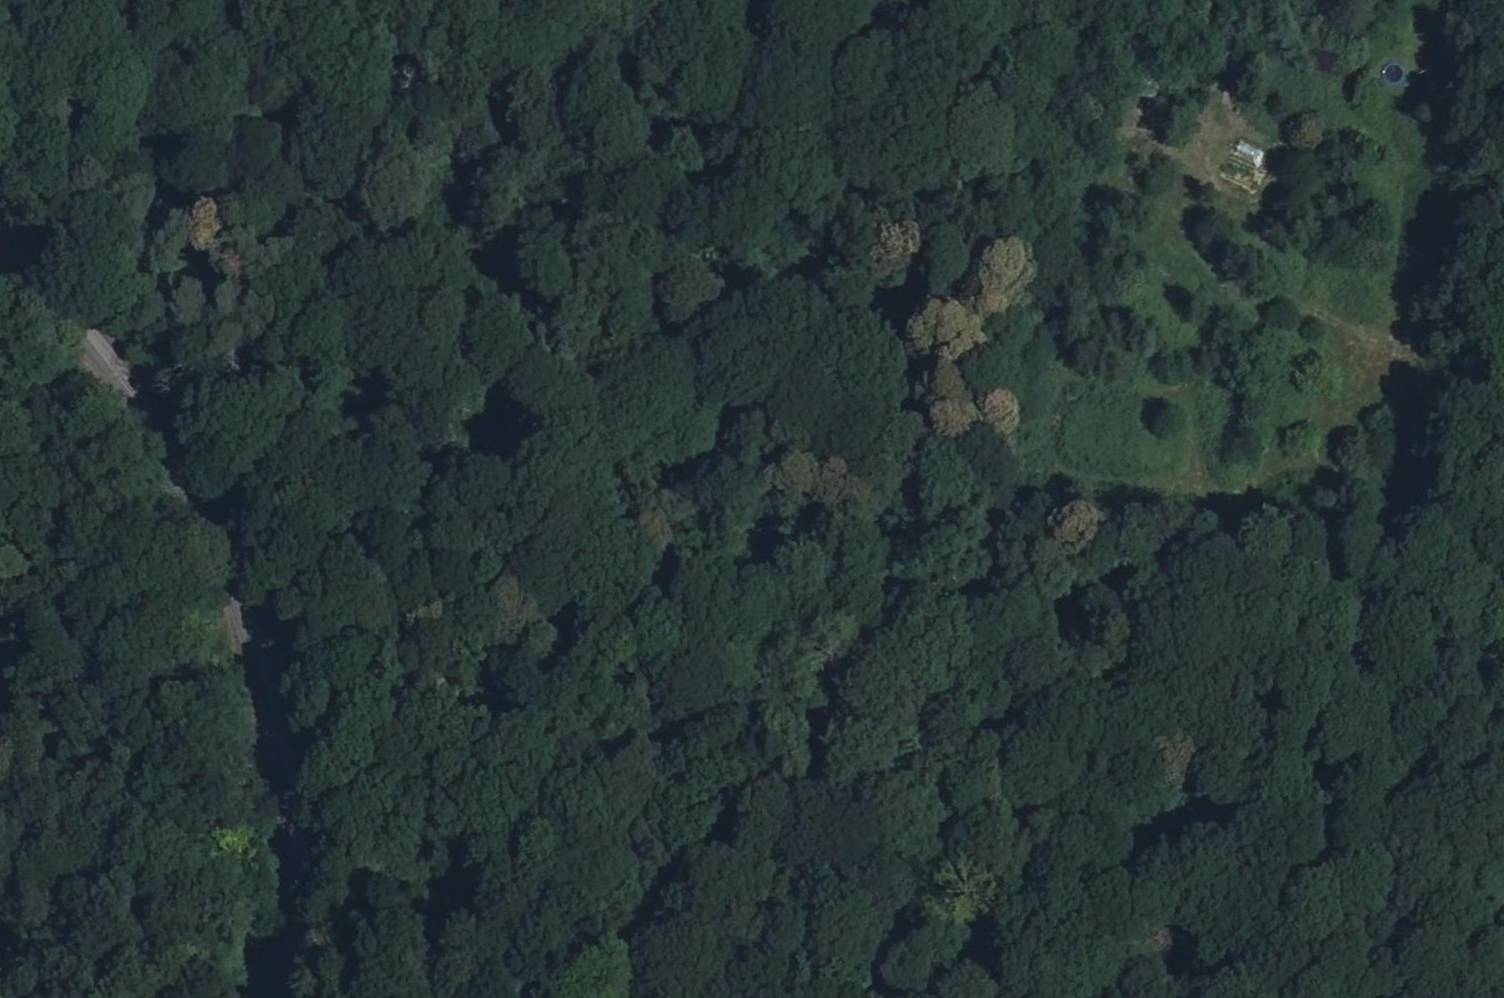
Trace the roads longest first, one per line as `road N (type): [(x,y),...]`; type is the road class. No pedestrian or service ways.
road 1 (tertiary): [(286,997),(292,826),(273,685),(207,528),(0,245)]
road 2 (track): [(1477,0),(1463,335),(1377,347),(1245,291)]

